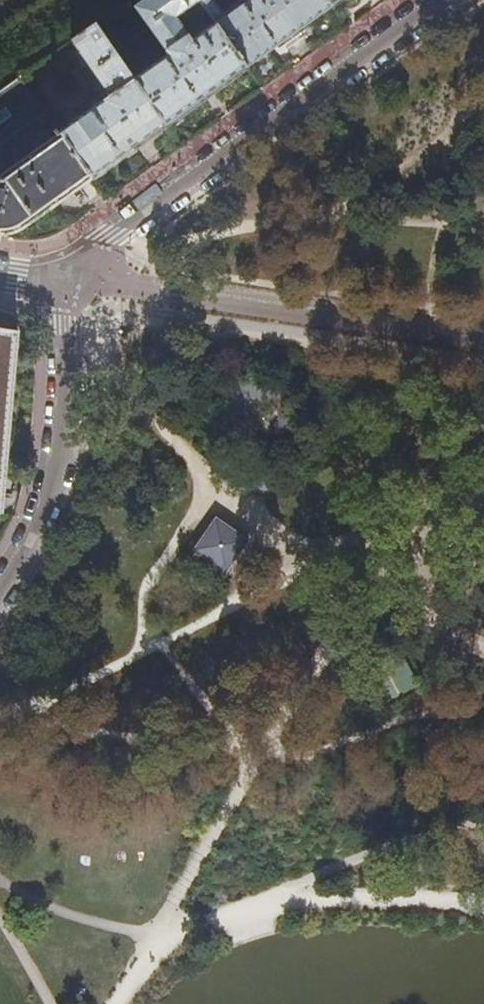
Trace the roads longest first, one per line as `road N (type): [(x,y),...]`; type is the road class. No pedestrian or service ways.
road 1 (residential): [(442,0),(108,244),(75,282)]
road 2 (residential): [(75,282),(62,323),(59,465),(0,593)]
road 3 (track): [(125,1003),(169,934),(300,901)]
road 4 (track): [(300,901),(483,906)]

